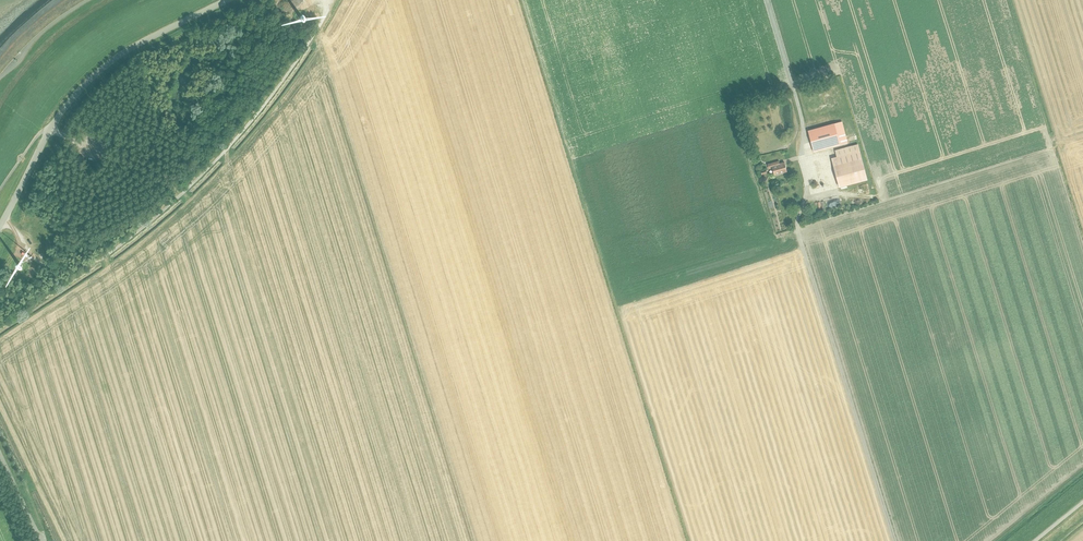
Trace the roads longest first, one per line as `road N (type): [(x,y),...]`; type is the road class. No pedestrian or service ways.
road 1 (tertiary): [(0,226),(50,129),(85,85),(125,52),(228,0)]
road 2 (track): [(2,222),(42,264),(102,258)]

